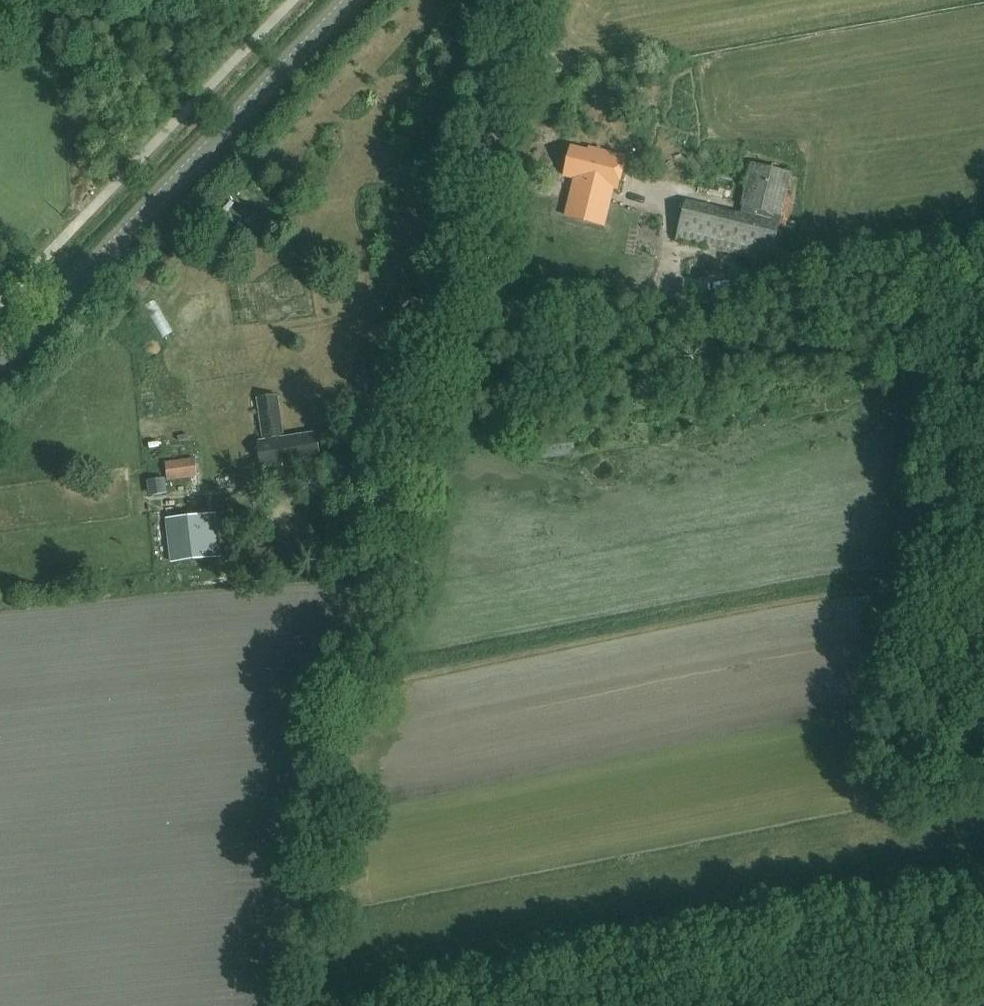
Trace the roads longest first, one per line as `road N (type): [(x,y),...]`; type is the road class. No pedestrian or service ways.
road 1 (unclassified): [(313,1005),(336,768),(524,0)]
road 2 (tertiary): [(0,364),(351,0)]

